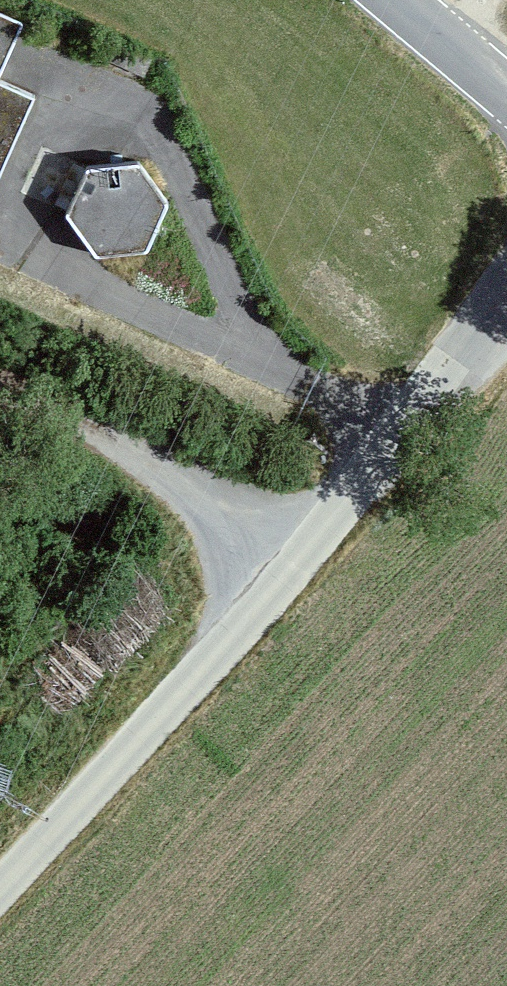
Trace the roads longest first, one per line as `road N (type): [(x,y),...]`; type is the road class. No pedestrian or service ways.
road 1 (track): [(506,287),(318,542),(0,889)]
road 2 (track): [(318,542),(0,392)]
road 3 (tertiary): [(506,95),(395,0)]

